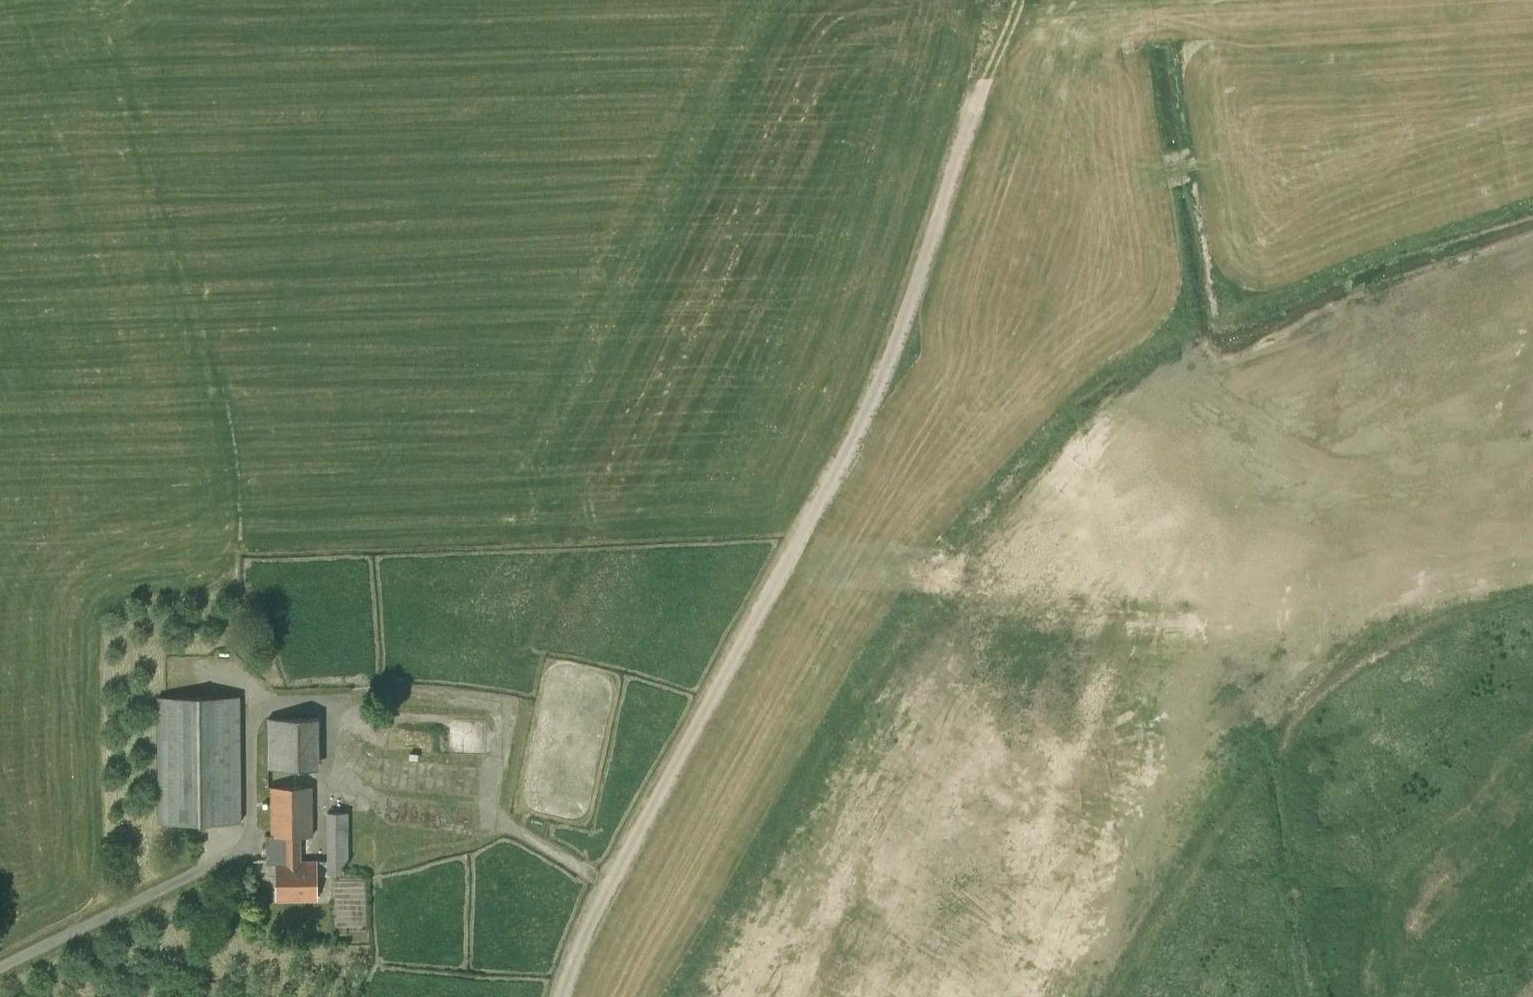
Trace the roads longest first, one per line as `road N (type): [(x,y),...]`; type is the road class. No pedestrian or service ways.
road 1 (track): [(1007,0),(886,370),(585,926),(560,996)]

